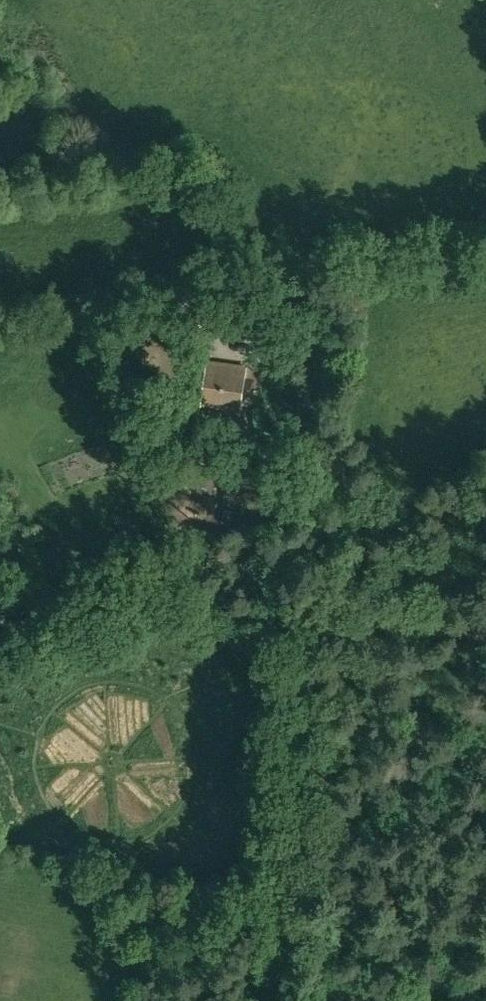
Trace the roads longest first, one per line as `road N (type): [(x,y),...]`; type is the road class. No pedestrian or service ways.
road 1 (track): [(313,614),(290,924),(296,1000)]
road 2 (track): [(485,638),(360,630),(313,614)]

